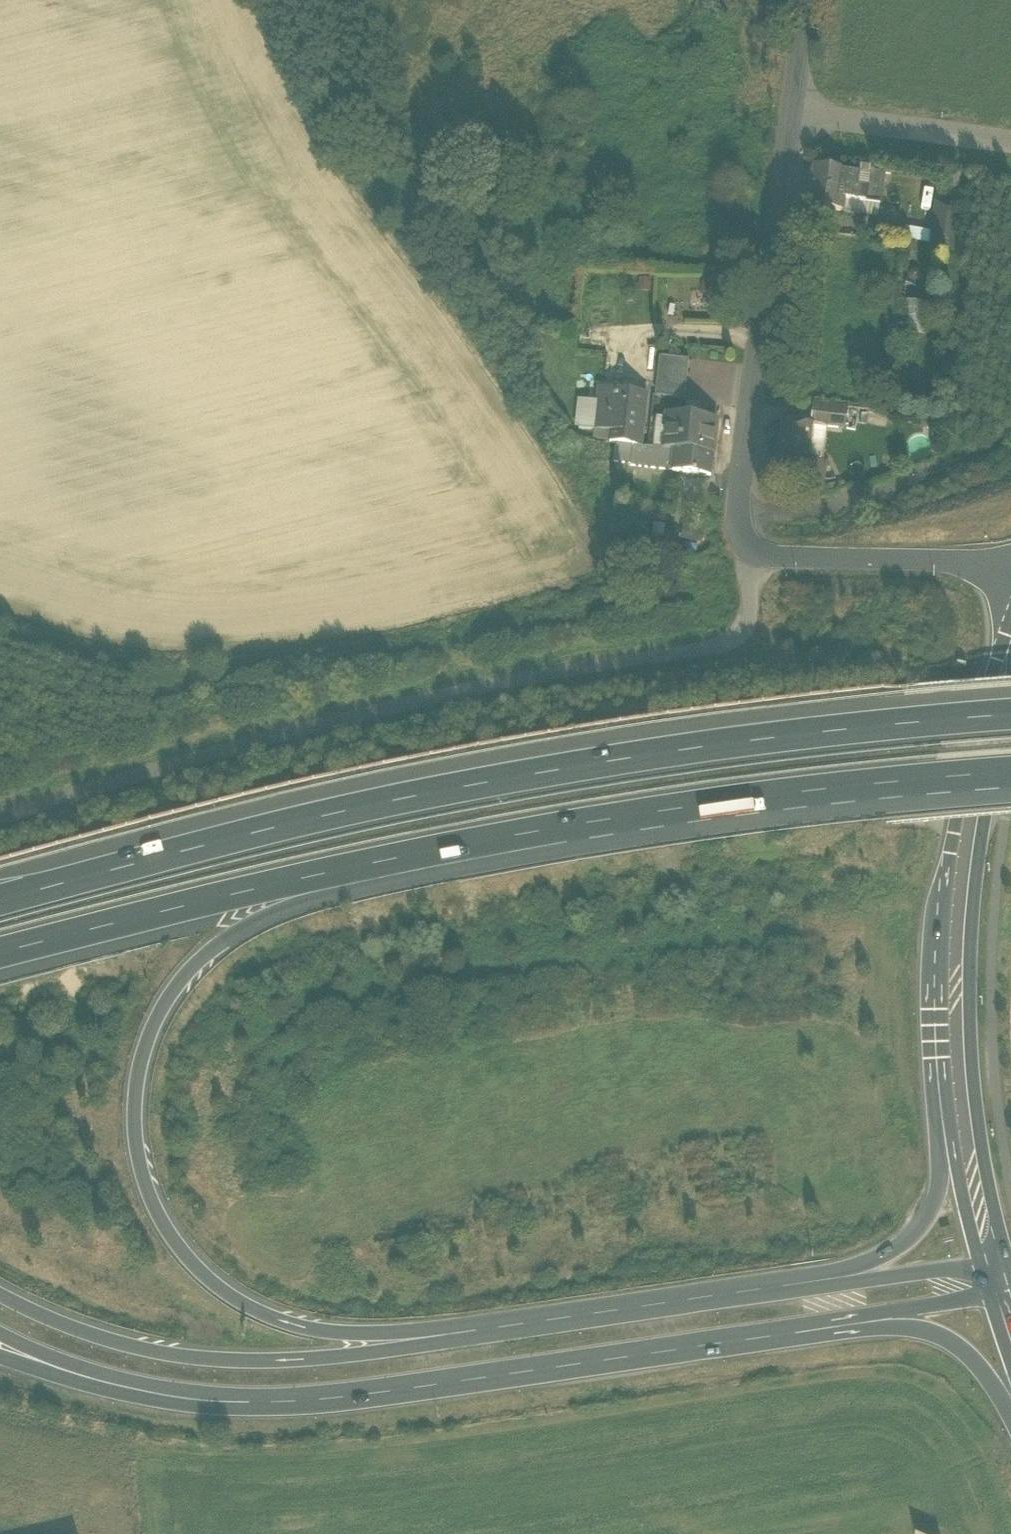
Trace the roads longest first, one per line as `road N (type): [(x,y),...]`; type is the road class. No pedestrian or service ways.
road 1 (motorway): [(1010,725),(558,777),(382,810),(0,904)]
road 2 (motorway): [(35,1359),(133,1388),(249,1403),(370,1395),(893,1320)]
road 3 (track): [(0,815),(348,720),(732,644),(745,632),(753,558)]
road 4 (motorway): [(307,884),(677,817),(1010,783)]
road 5 (motorway): [(408,1340),(283,1322),(213,1286),(159,1218),(141,1161),(139,1085),(166,1010),(205,961),(307,884)]
road 6 (secondary): [(960,1134),(954,936),(969,831),(1010,666)]
road 7 (residential): [(753,558),(738,528),(785,114)]
road 8 (motorway): [(849,1276),(408,1340)]
road 9 (motorway): [(408,1340),(312,1359),(209,1359),(111,1339),(0,1295)]
road 10 (motorway): [(0,959),(307,884)]
road 11 (unclassified): [(753,558),(971,567),(1010,583)]
road 12 (unclassified): [(1010,141),(785,114)]
road 13 (motorway): [(960,1134),(930,1215),(849,1276)]
road 14 (motorway): [(893,1320),(966,1353),(1010,1407)]
road 15 (motorway): [(993,1264),(849,1276)]
road 16 (secondary): [(993,1264),(960,1134)]

